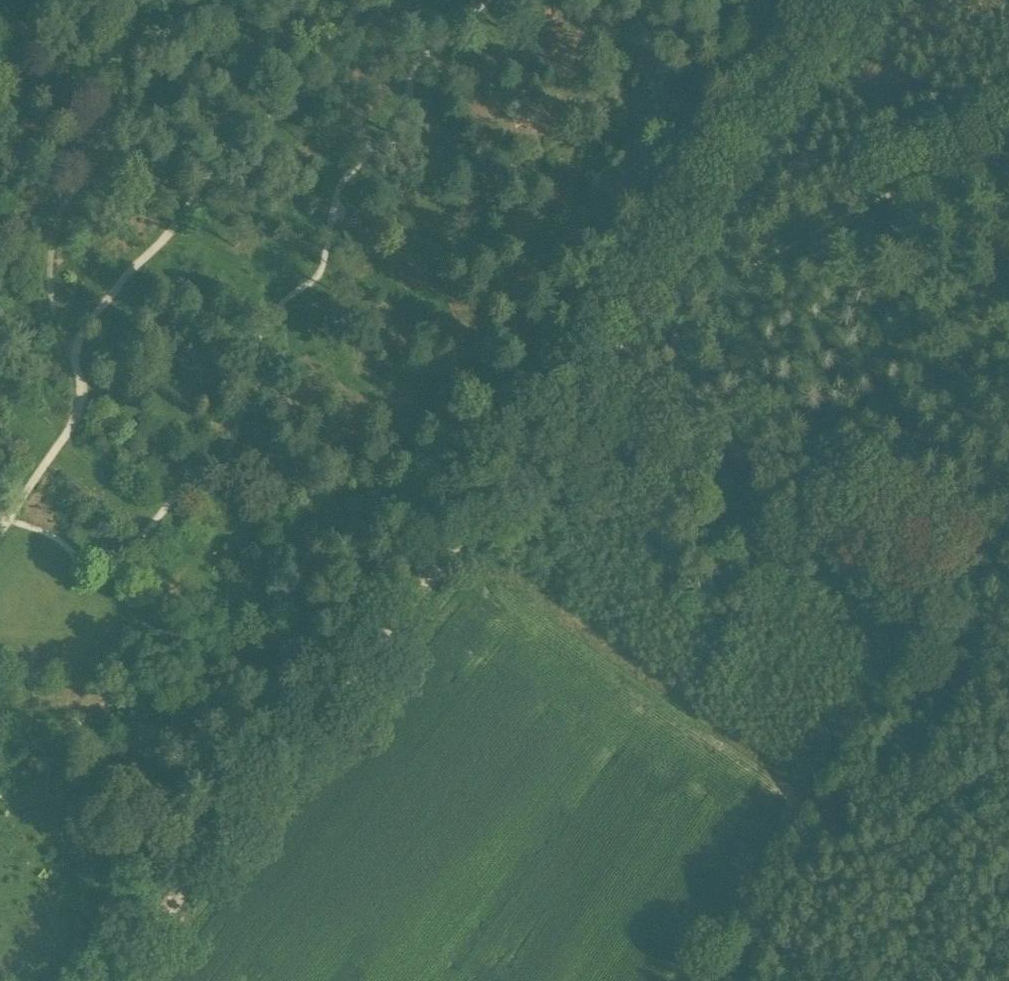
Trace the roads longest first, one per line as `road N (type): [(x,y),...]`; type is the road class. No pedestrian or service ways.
road 1 (unclassified): [(108,980),(879,0)]

